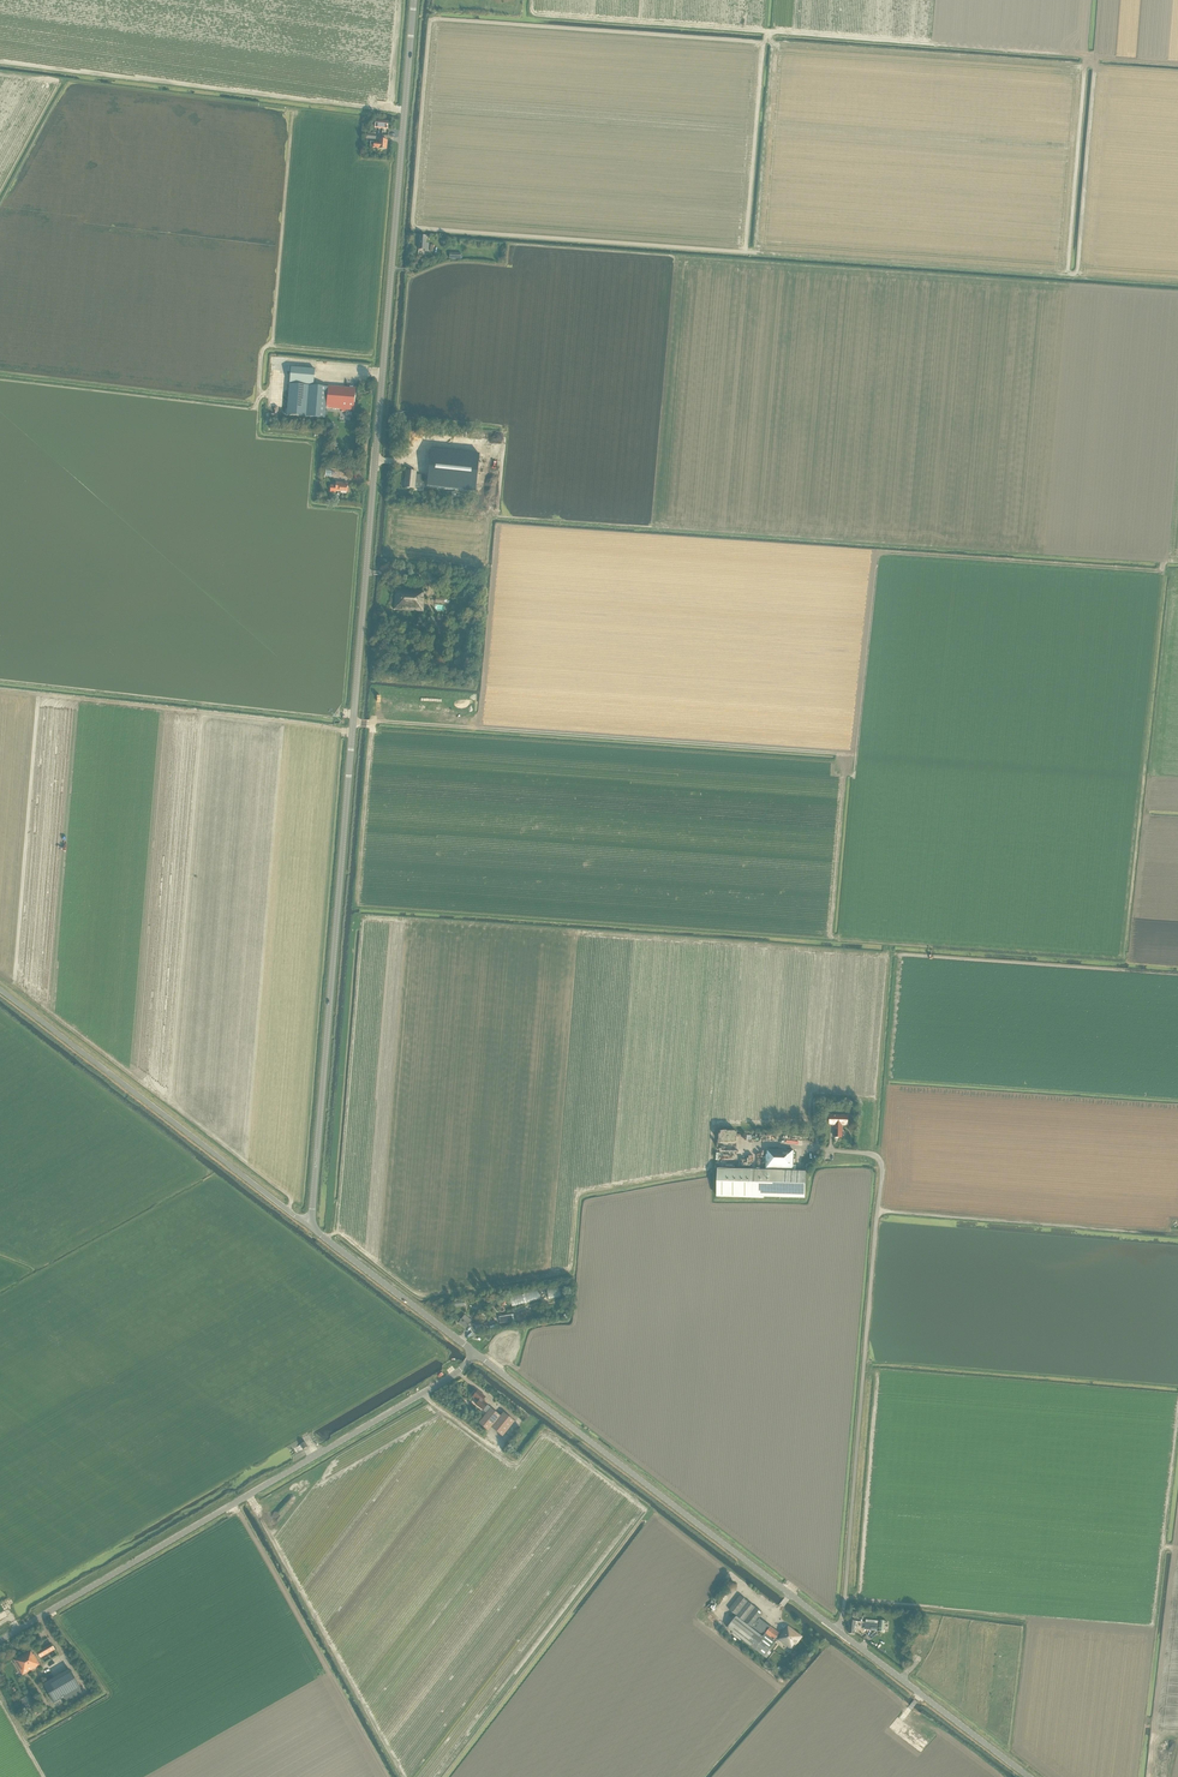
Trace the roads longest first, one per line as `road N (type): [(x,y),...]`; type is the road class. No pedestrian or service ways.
road 1 (unclassified): [(313,1228),(415,0)]
road 2 (unclassified): [(0,1642),(405,1405),(474,1353)]
road 3 (unclassified): [(841,1633),(882,1173),(872,1154),(816,1149)]
road 4 (unclassified): [(841,1633),(474,1353)]
road 5 (track): [(0,63),(406,112)]
road 6 (unclassified): [(313,1228),(0,989)]
road 7 (track): [(878,1210),(1177,1235)]
road 8 (unclassified): [(1029,1776),(841,1633)]
road 9 (unclassified): [(474,1353),(313,1228)]
road 10 (track): [(314,1615),(403,1776)]
road 11 (track): [(314,1615),(249,1496)]

